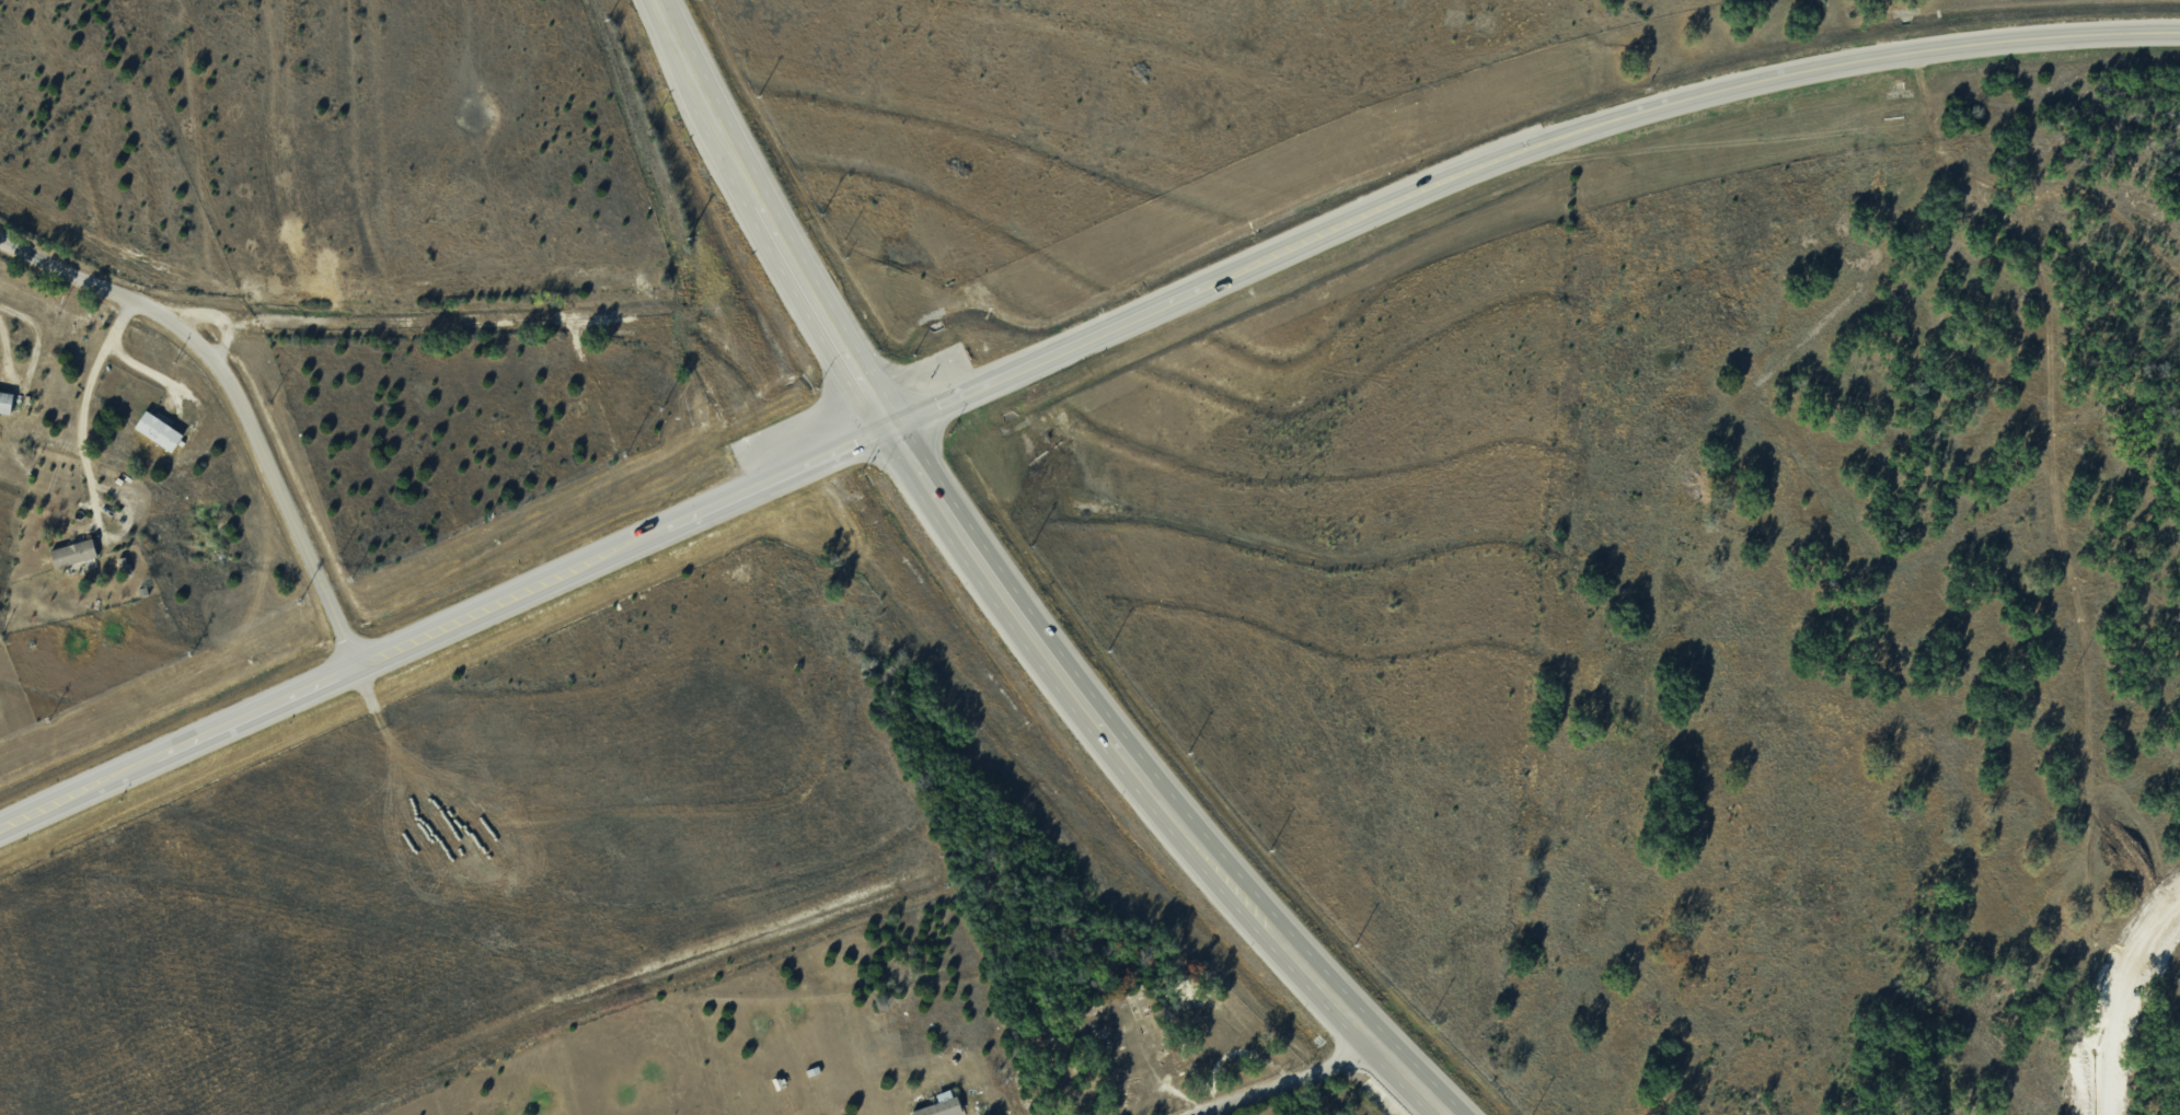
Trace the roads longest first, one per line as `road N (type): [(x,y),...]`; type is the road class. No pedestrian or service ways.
road 1 (secondary): [(2179,26),(2133,24),(1903,51),(1639,109),(1412,186),(887,422)]
road 2 (secondary): [(0,833),(887,422)]
road 3 (secondary): [(1450,1114),(1259,914),(1112,736),(887,422)]
road 4 (residential): [(360,669),(216,361),(174,322),(132,298),(0,239)]
road 5 (secondary): [(655,0),(887,422)]
road 6 (residential): [(2101,1114),(2103,1054),(2122,986),(2179,899)]
road 7 (residential): [(1200,1114),(1379,1044)]

